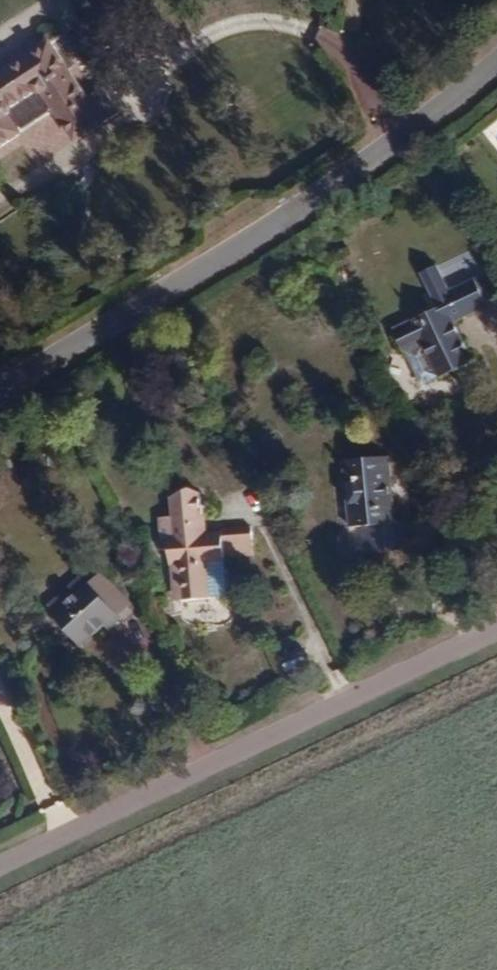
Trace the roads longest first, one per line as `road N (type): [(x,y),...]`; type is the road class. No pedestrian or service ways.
road 1 (residential): [(0,400),(341,191),(496,59)]
road 2 (unclassified): [(0,864),(496,621)]

